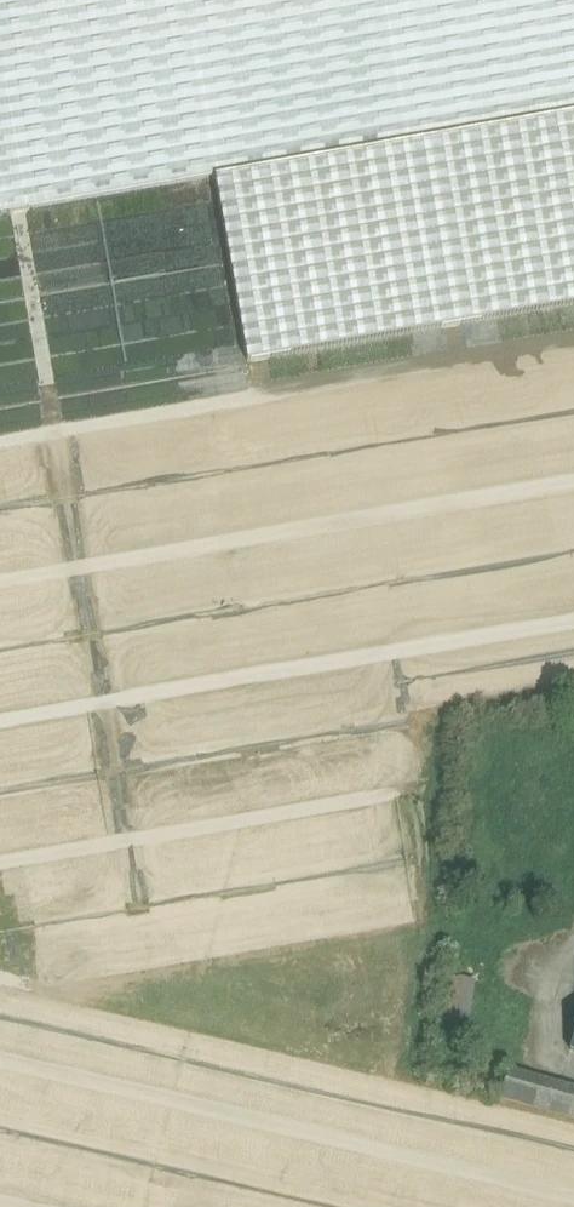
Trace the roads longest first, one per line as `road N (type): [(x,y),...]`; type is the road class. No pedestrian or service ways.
road 1 (track): [(0,229),(573,122)]

